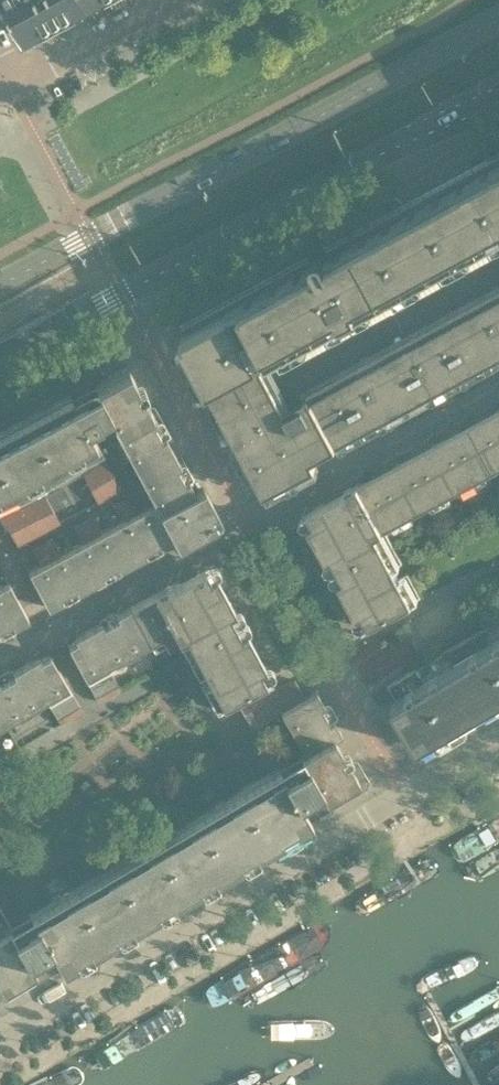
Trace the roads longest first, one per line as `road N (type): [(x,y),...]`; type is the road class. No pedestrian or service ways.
road 1 (residential): [(0,1032),(498,738)]
road 2 (secondary): [(498,20),(0,287)]
road 3 (secondary): [(0,360),(498,97)]
road 4 (residential): [(172,0),(12,87)]

